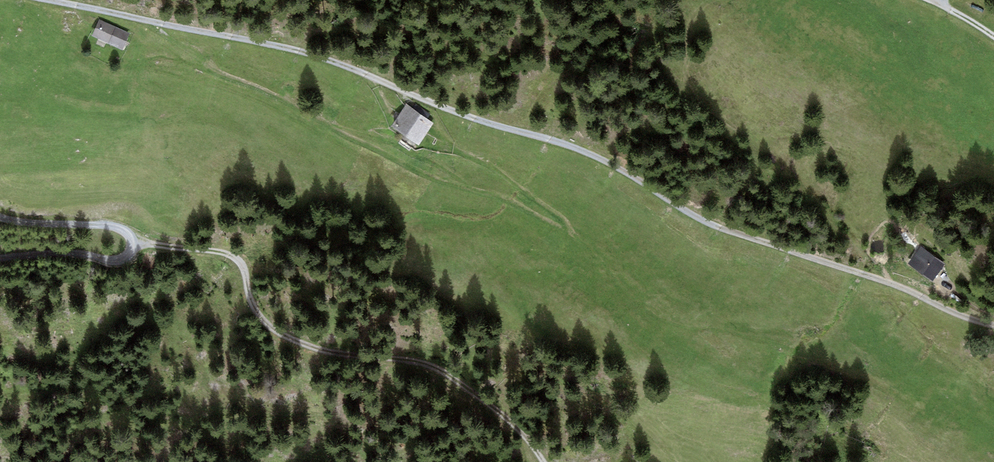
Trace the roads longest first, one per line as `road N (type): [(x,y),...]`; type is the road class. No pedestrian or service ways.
road 1 (track): [(993,325),(707,222),(582,150),(440,108),(321,56),(45,0)]
road 2 (track): [(133,245),(224,253),(240,263),(254,309),(269,326),(344,356),(440,373),(484,399),(547,461)]
road 3 (track): [(0,214),(117,227),(133,245)]
road 4 (track): [(0,257),(28,252),(114,261),(133,245)]

